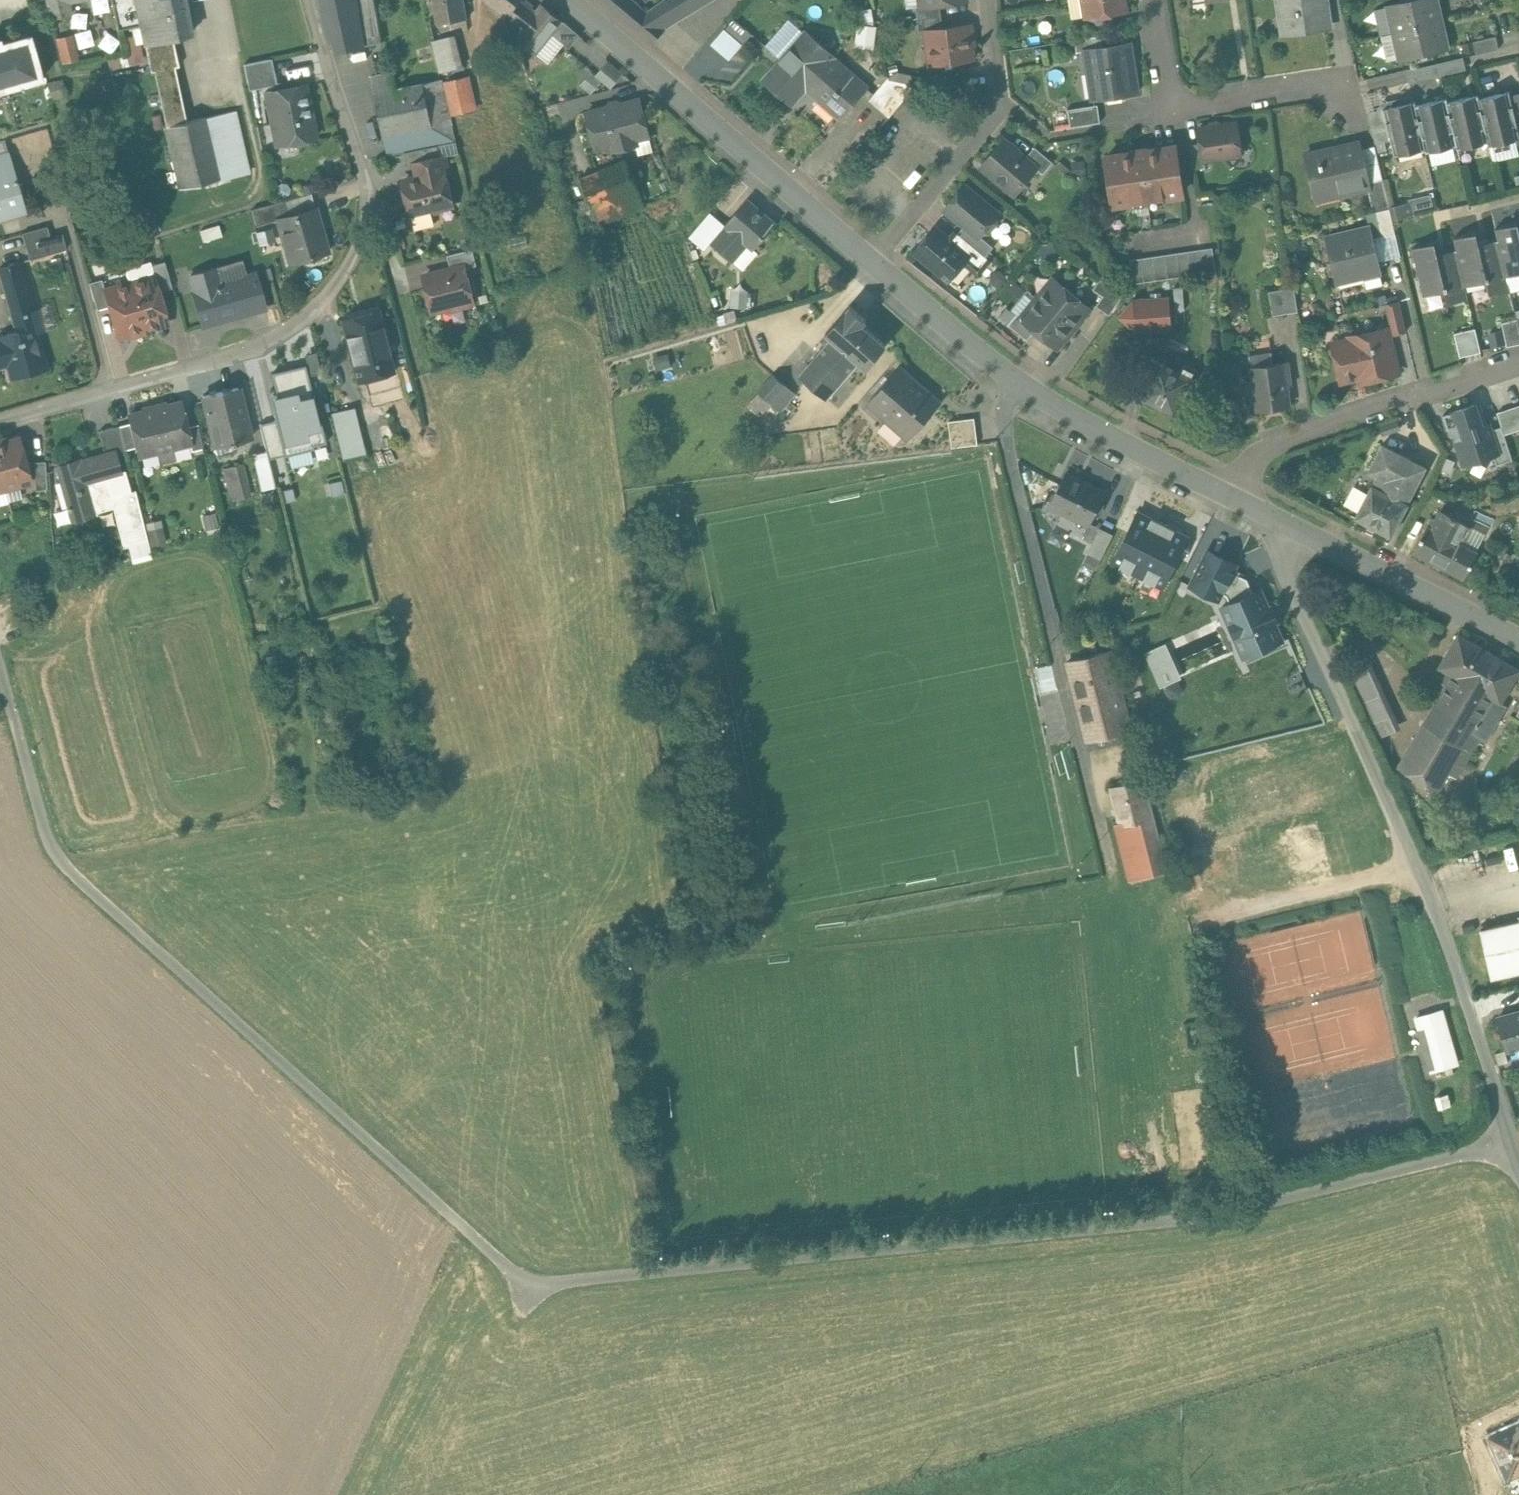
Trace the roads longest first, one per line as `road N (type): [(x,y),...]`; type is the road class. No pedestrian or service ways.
road 1 (track): [(0,657),(54,854),(524,1278),(1220,1211),(1507,1144)]
road 2 (track): [(1299,523),(1288,544),(1290,576),(1470,992),(1518,1178)]
road 3 (residential): [(312,0),(368,180),(369,223),(350,266),(291,324),(243,349),(0,419)]
road 4 (residential): [(1235,493),(1005,375),(873,261)]
road 5 (residential): [(873,261),(573,0)]
road 6 (residential): [(1235,493),(1258,452),(1518,363)]
road 7 (residential): [(1518,635),(1235,493)]
road 8 (residential): [(988,0),(1000,102),(873,261)]
road 9 (residential): [(1154,0),(1171,104),(1338,87)]
road 10 (track): [(245,101),(262,180),(246,224),(250,249)]

